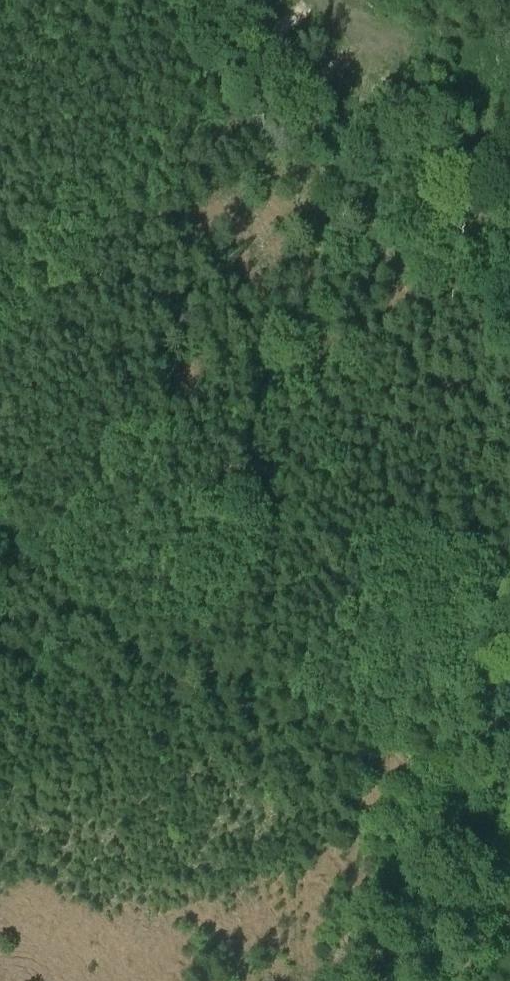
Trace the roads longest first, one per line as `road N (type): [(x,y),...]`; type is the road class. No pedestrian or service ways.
road 1 (track): [(509,24),(0,534)]

